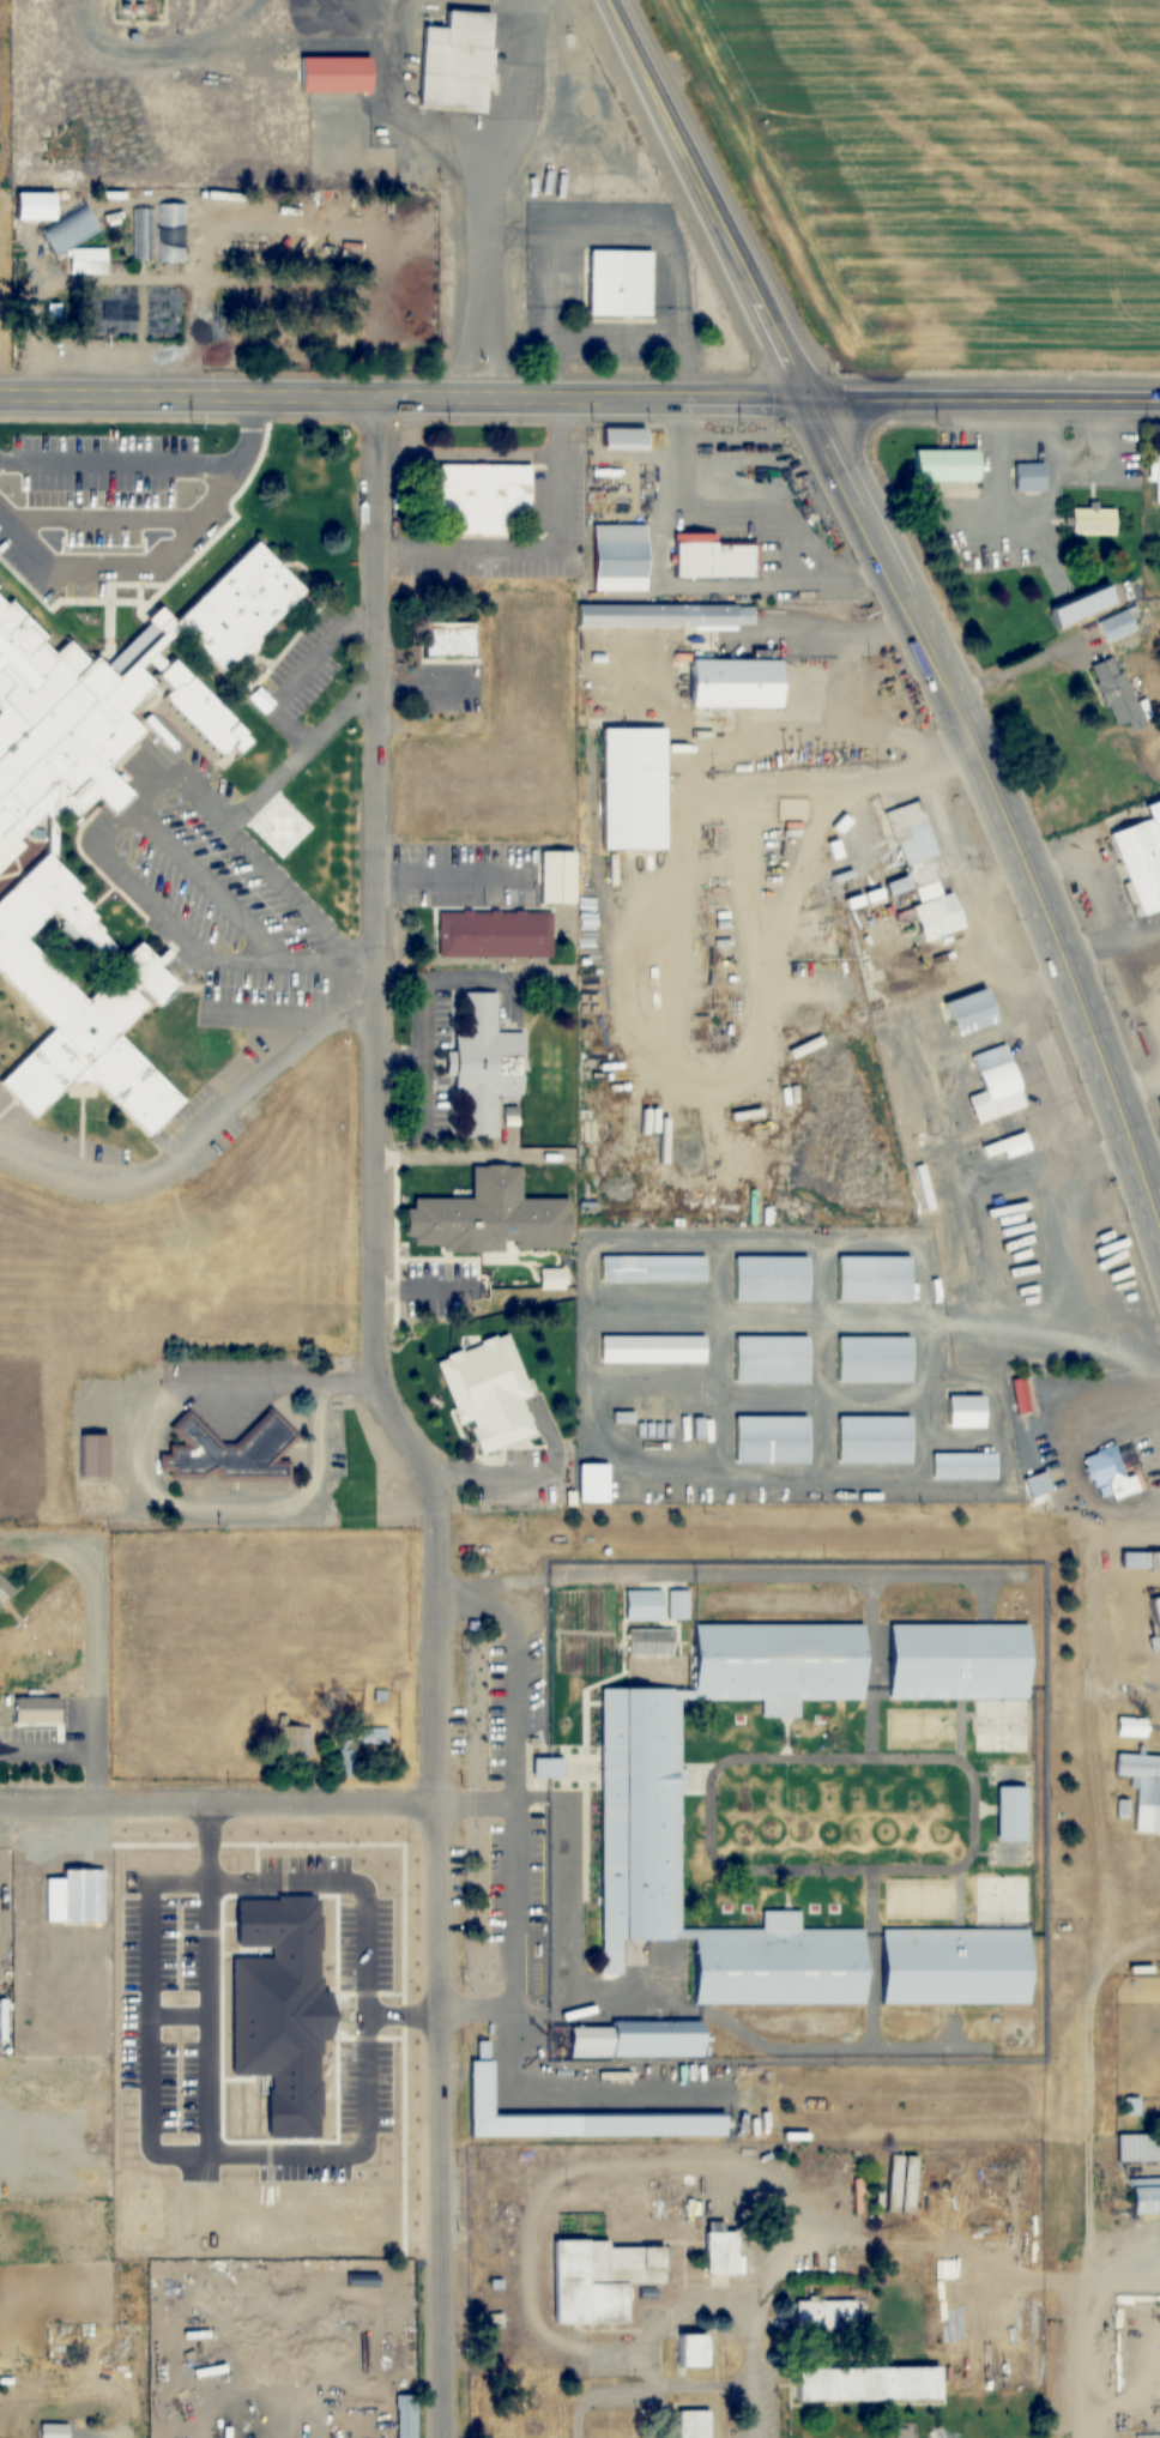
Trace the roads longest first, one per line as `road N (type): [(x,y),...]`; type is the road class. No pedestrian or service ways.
road 1 (residential): [(375,394),(377,1357),(386,1400),(439,1513)]
road 2 (residential): [(442,2437),(439,1513)]
road 3 (residential): [(1082,2437),(1086,1527)]
road 4 (secondary): [(0,393),(811,400)]
road 5 (primary): [(1159,1232),(1120,1106),(989,772)]
road 6 (primary): [(811,400),(609,0)]
road 7 (residential): [(436,1805),(0,1804)]
road 8 (primary): [(989,772),(811,400)]
road 9 (secondary): [(1159,398),(811,400)]

